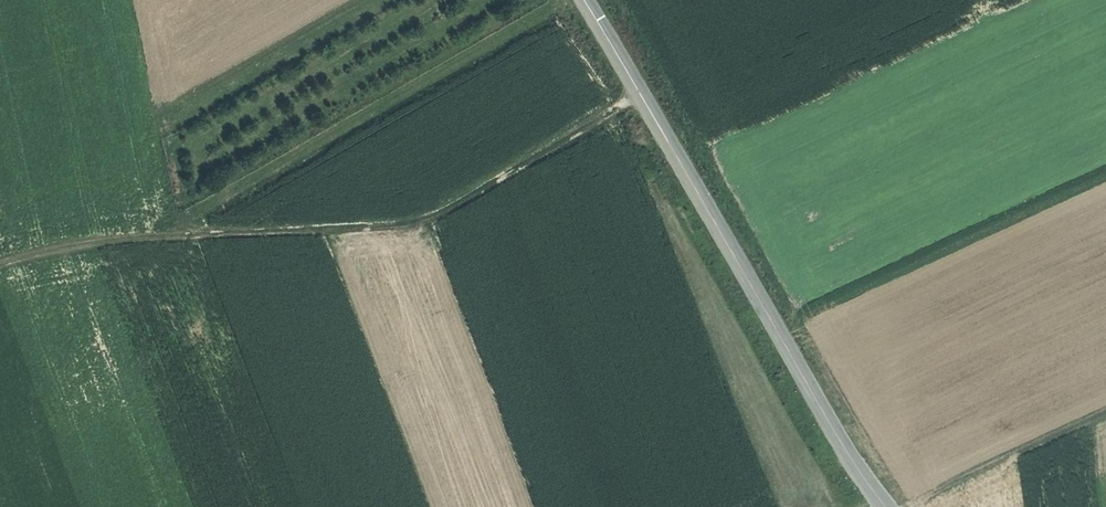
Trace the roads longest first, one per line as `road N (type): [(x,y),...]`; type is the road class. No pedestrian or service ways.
road 1 (track): [(0,263),(119,238),(418,220),(640,94)]
road 2 (secondary): [(885,506),(583,0)]
road 3 (track): [(136,0),(187,231)]
road 4 (track): [(1105,418),(911,506)]

